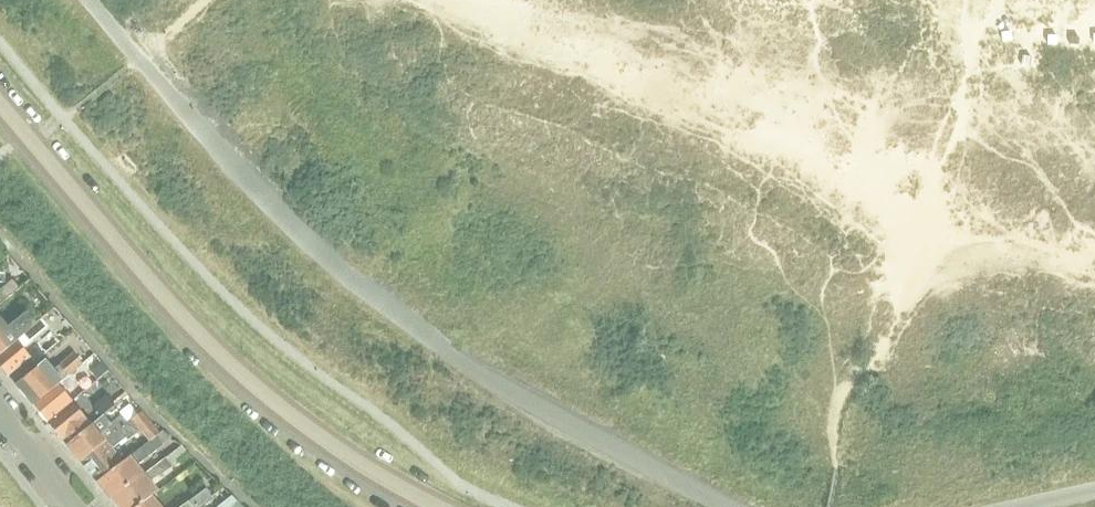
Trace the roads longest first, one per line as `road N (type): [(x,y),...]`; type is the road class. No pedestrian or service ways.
road 1 (unclassified): [(0,98),(231,358),(324,437),(449,506)]
road 2 (residential): [(0,414),(79,506)]

